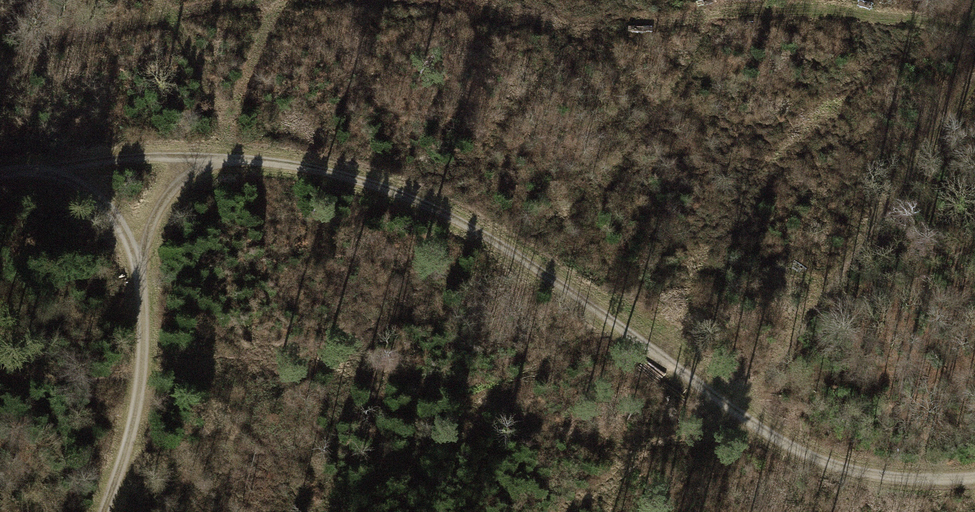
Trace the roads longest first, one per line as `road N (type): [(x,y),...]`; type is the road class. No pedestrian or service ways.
road 1 (track): [(219,157),(350,176),(449,215),(529,261),(766,431),(825,461),(910,478),(974,477)]
road 2 (track): [(974,75),(735,408)]
road 3 (track): [(105,511),(140,399),(146,238),(172,188),(219,157)]
road 4 (track): [(219,157),(121,158),(0,175)]
road 5 (track): [(139,271),(101,203),(49,167)]

